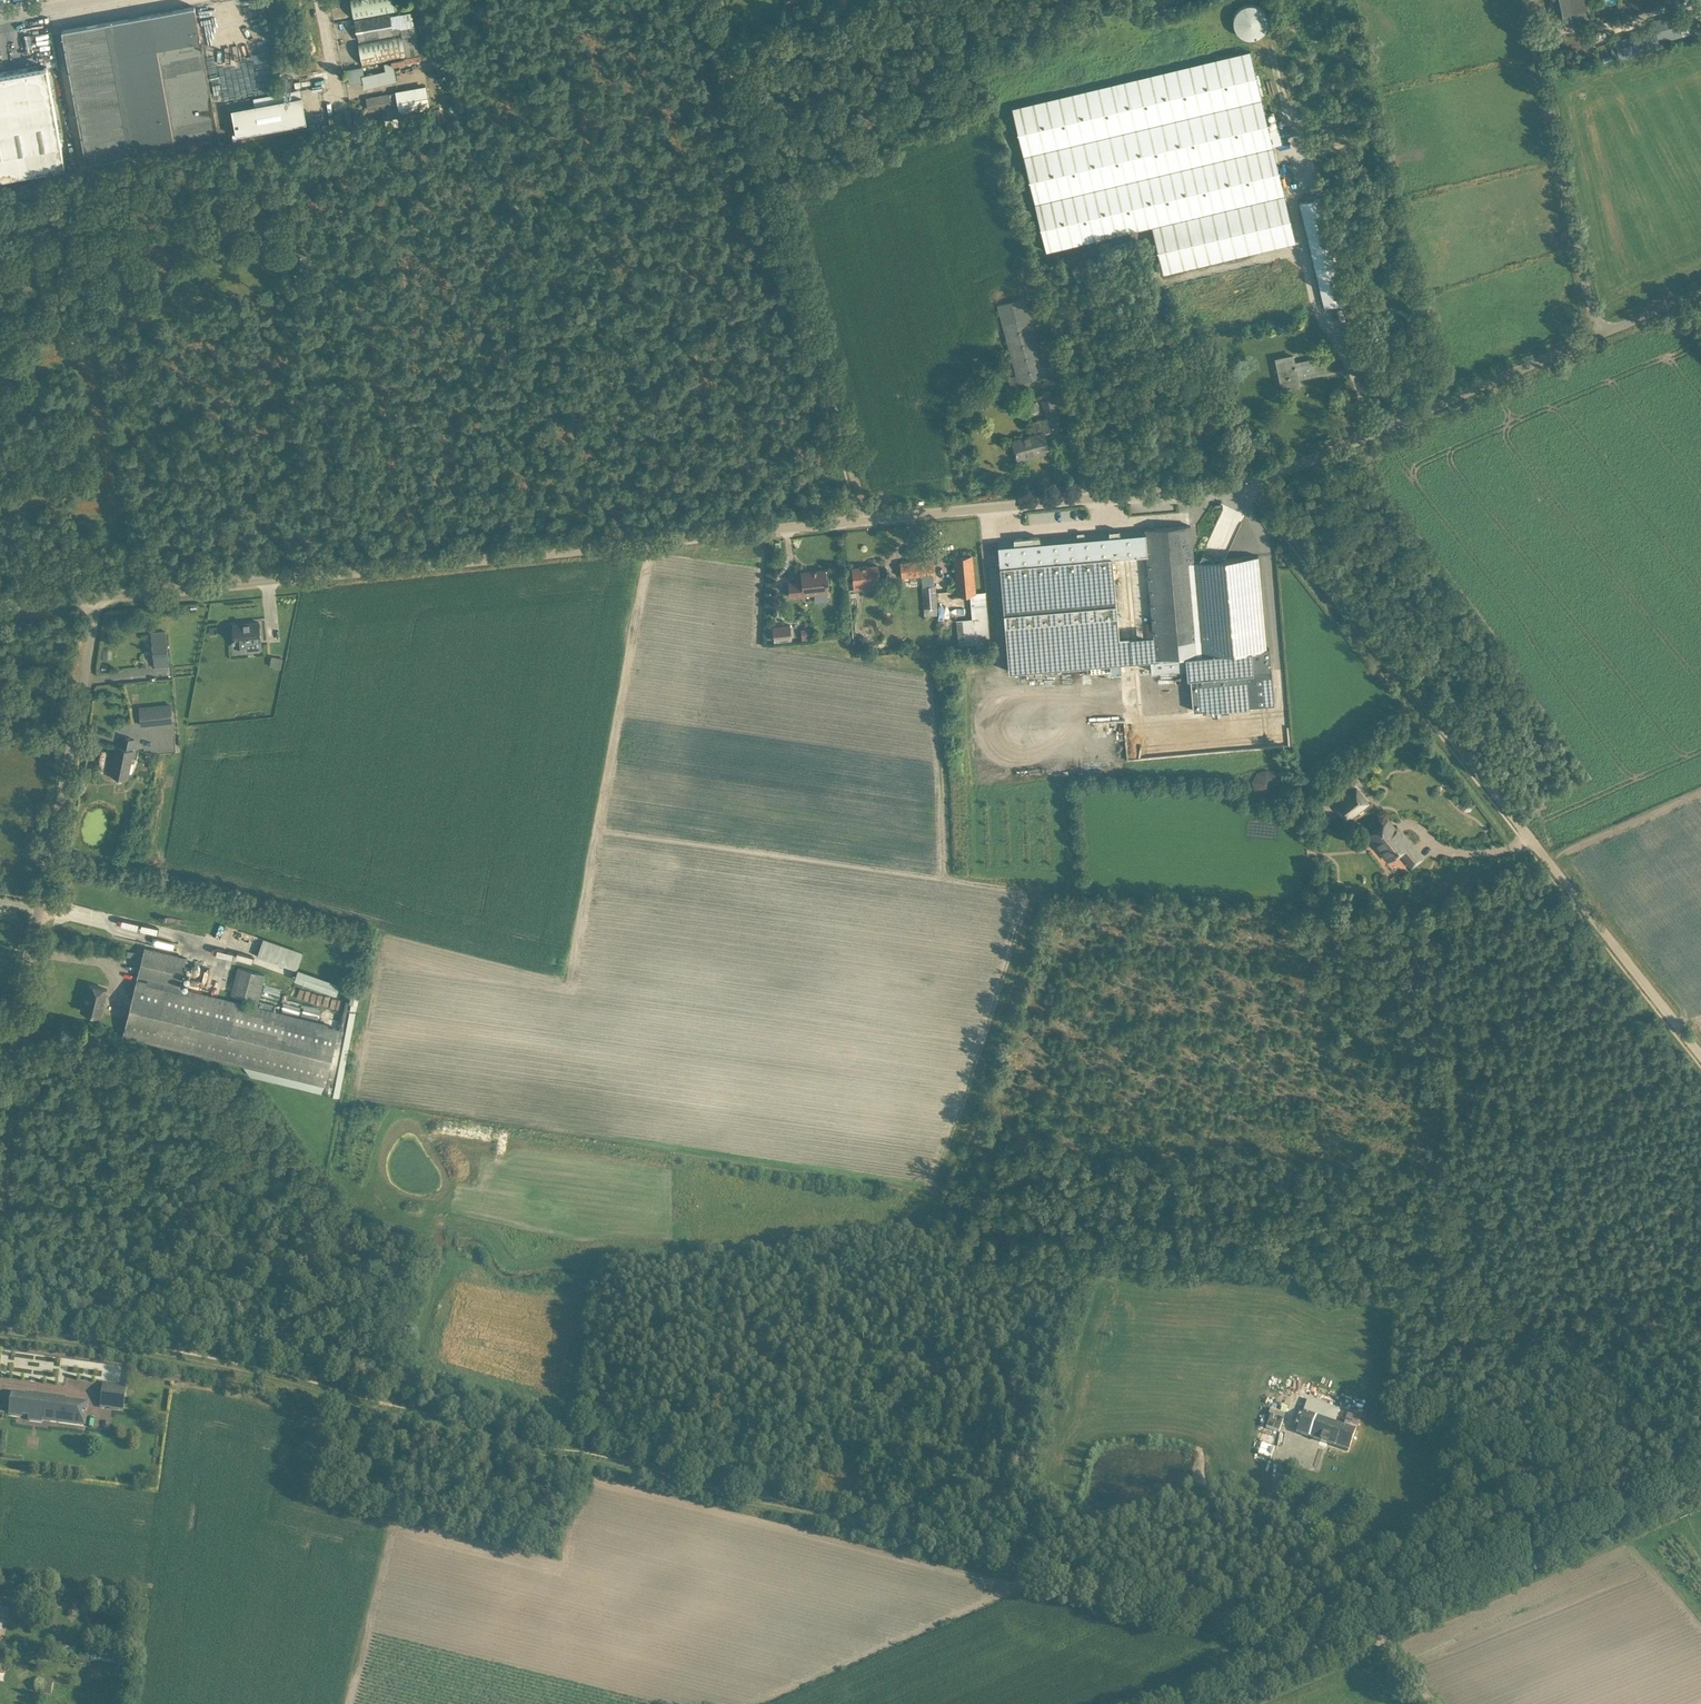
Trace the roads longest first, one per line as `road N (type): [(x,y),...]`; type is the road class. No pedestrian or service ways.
road 1 (unclassified): [(97,597),(1256,490),(1601,336)]
road 2 (track): [(1330,1650),(299,1384),(0,1334)]
road 3 (track): [(1256,490),(1700,1046)]
road 4 (unclassified): [(0,1186),(11,1016),(97,597)]
road 5 (track): [(720,0),(863,521)]
road 6 (unclassified): [(1330,1650),(1700,1489)]
road 7 (unclassified): [(1601,336),(1532,0)]
road 8 (track): [(399,567),(355,392)]
road 9 (unclassified): [(1330,1650),(1208,1703)]

